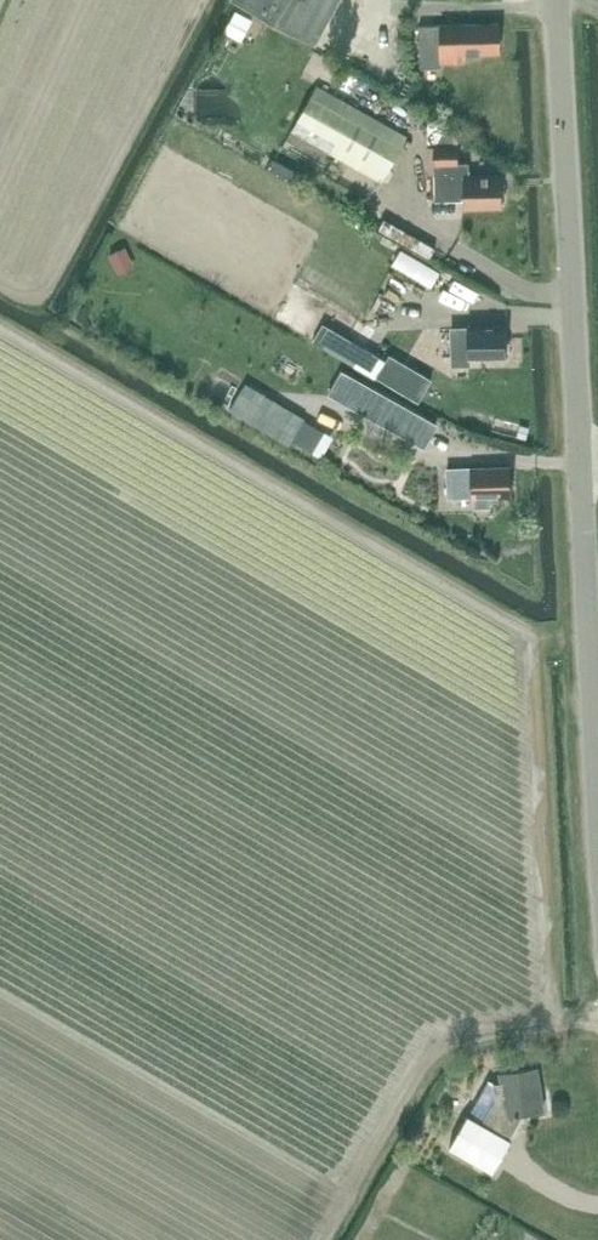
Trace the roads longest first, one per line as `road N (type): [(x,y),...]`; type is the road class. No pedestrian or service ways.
road 1 (unclassified): [(597,810),(561,0)]

